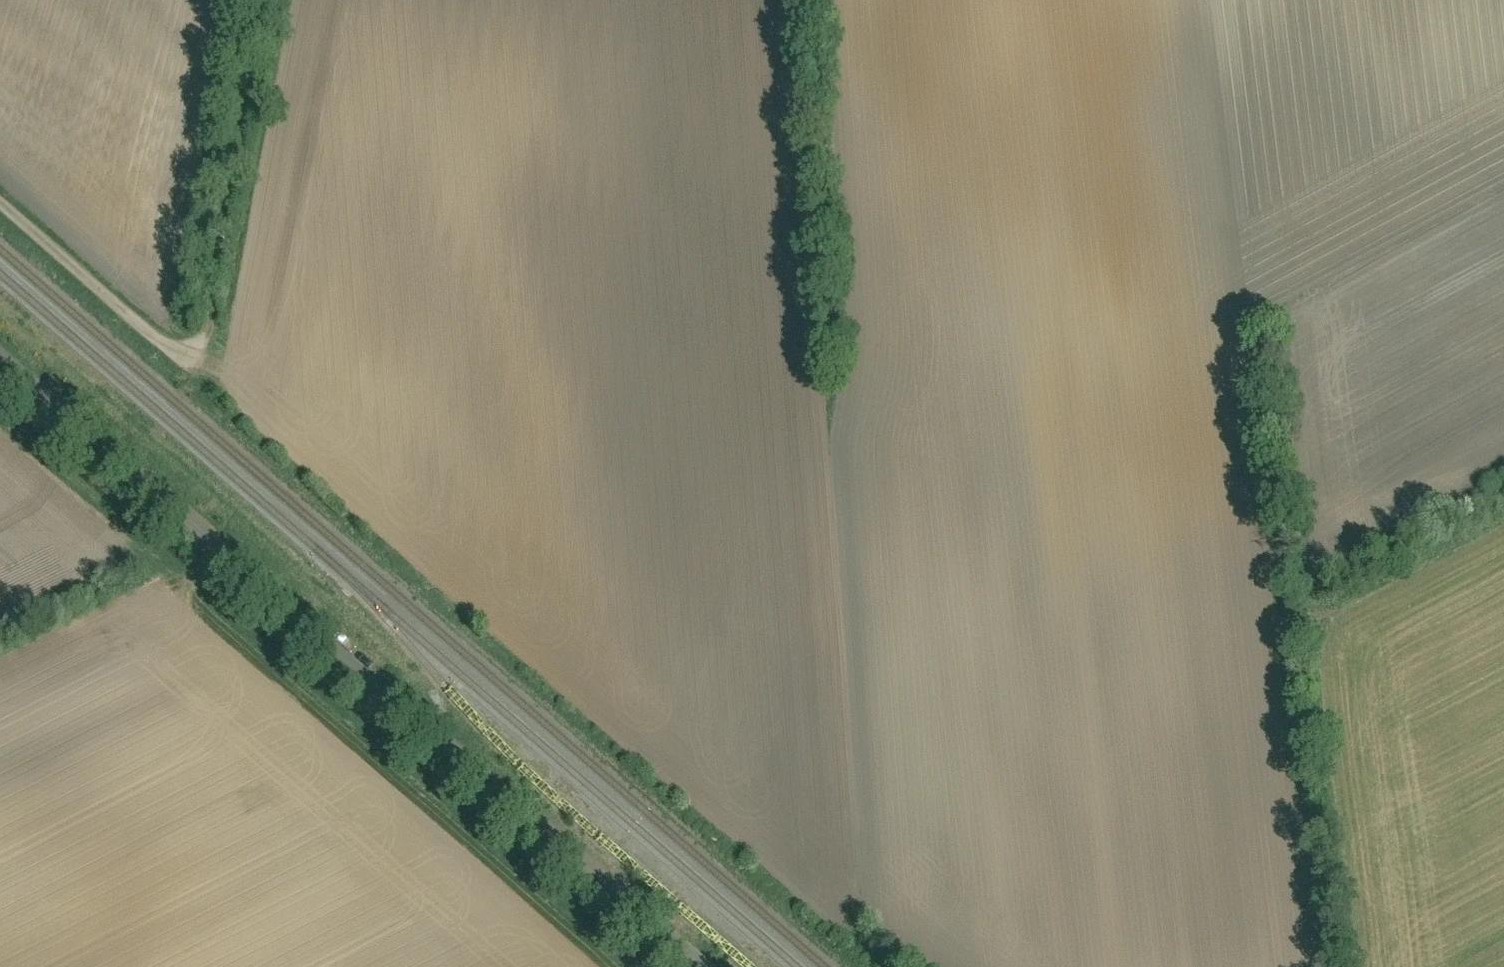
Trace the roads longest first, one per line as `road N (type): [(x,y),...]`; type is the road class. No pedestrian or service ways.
road 1 (unclassified): [(212,286),(284,0)]
road 2 (track): [(0,197),(180,354),(204,357)]

